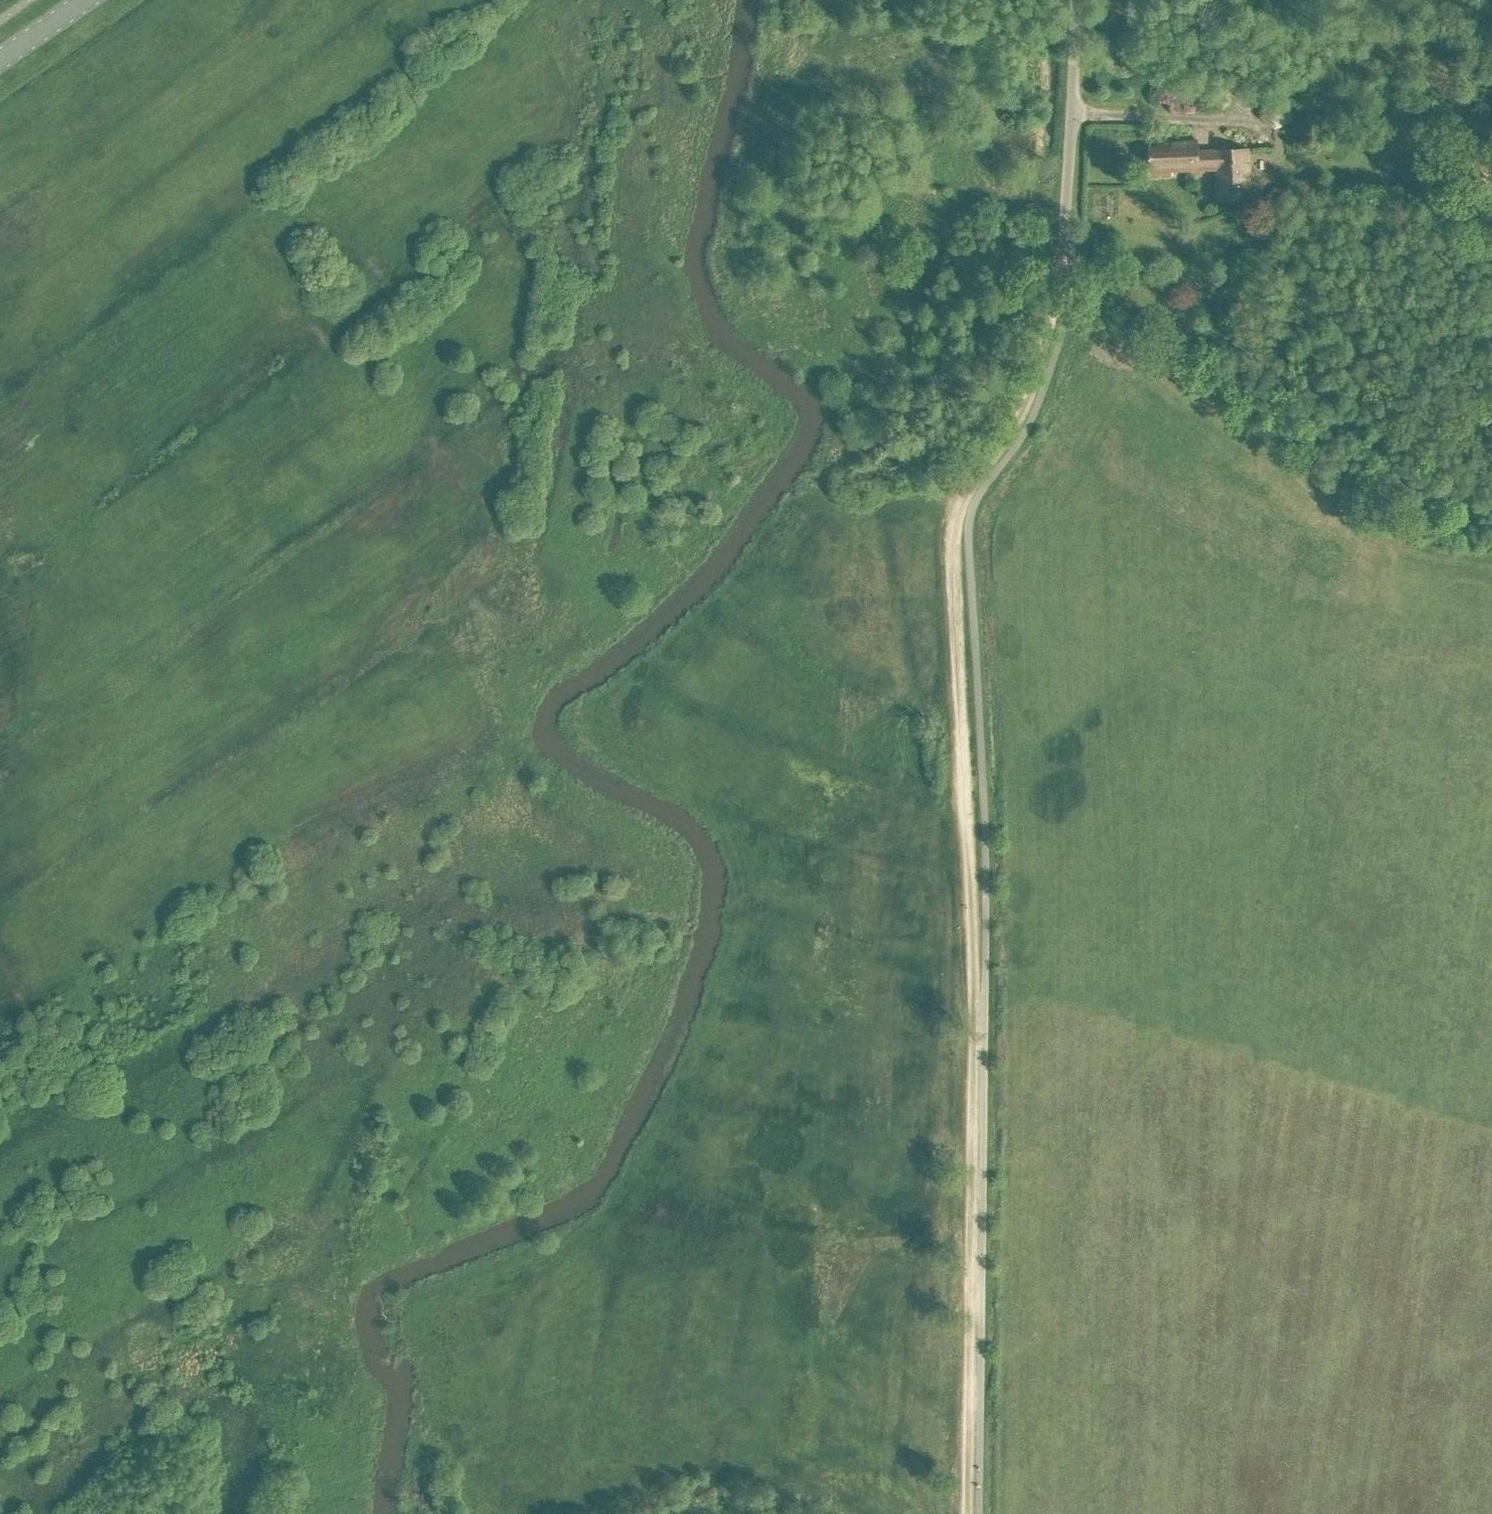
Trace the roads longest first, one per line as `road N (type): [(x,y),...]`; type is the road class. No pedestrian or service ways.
road 1 (track): [(965,1513),(965,858),(952,529),(964,484),(1023,402),(1051,311),(1064,225)]
road 2 (unclassified): [(1064,225),(1074,0)]

